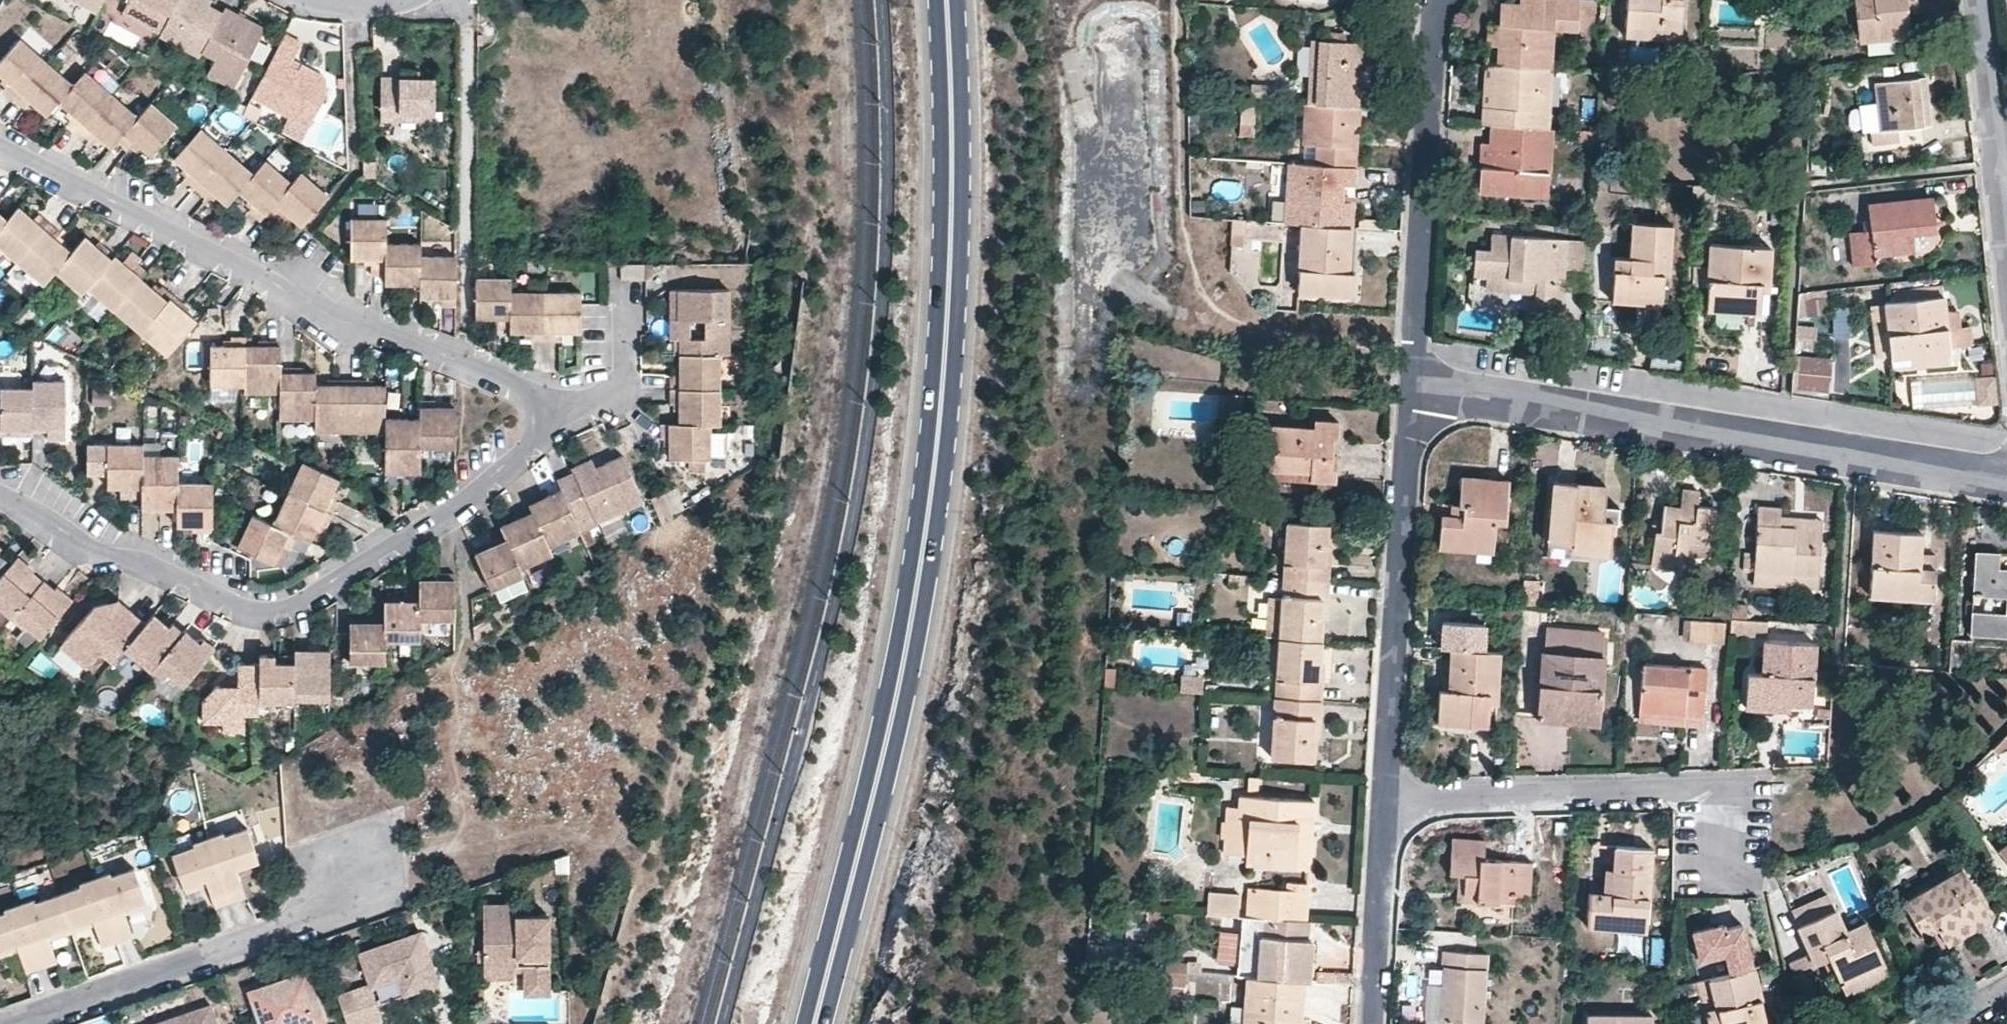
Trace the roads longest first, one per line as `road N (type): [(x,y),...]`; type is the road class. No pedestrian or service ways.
road 1 (primary): [(817,1023),(898,712),(935,492),(953,253),(950,0)]
road 2 (residential): [(0,491),(267,611),(291,605),(460,503),(519,455),(542,415)]
road 3 (residential): [(542,415),(534,391),(520,381),(273,279),(0,146)]
road 4 (residential): [(1416,388),(2006,480)]
road 5 (residential): [(1385,799),(1416,388)]
road 6 (residential): [(361,857),(301,920),(7,1023)]
road 7 (residential): [(1416,388),(1441,0)]
road 8 (residential): [(1385,799),(1680,790),(1701,793),(1731,836)]
road 9 (residential): [(1372,1023),(1385,799)]
road 10 (residential): [(626,297),(623,390),(542,415)]
road 11 (residential): [(2003,162),(1977,0)]

